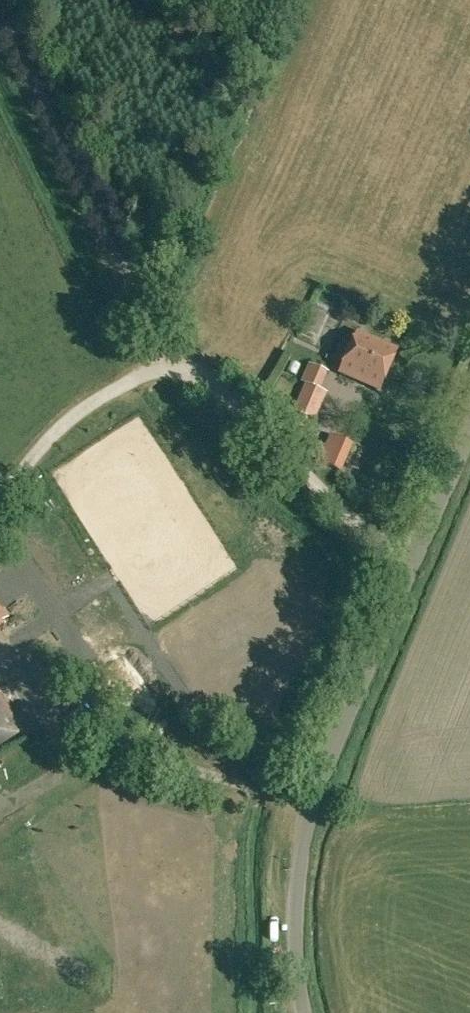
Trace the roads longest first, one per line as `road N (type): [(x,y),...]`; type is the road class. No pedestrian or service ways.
road 1 (unclassified): [(411,567),(206,386),(166,372),(0,15)]
road 2 (unclassified): [(302,1012),(296,955),(305,836),(411,567)]
road 3 (unclassified): [(411,567),(469,433)]

